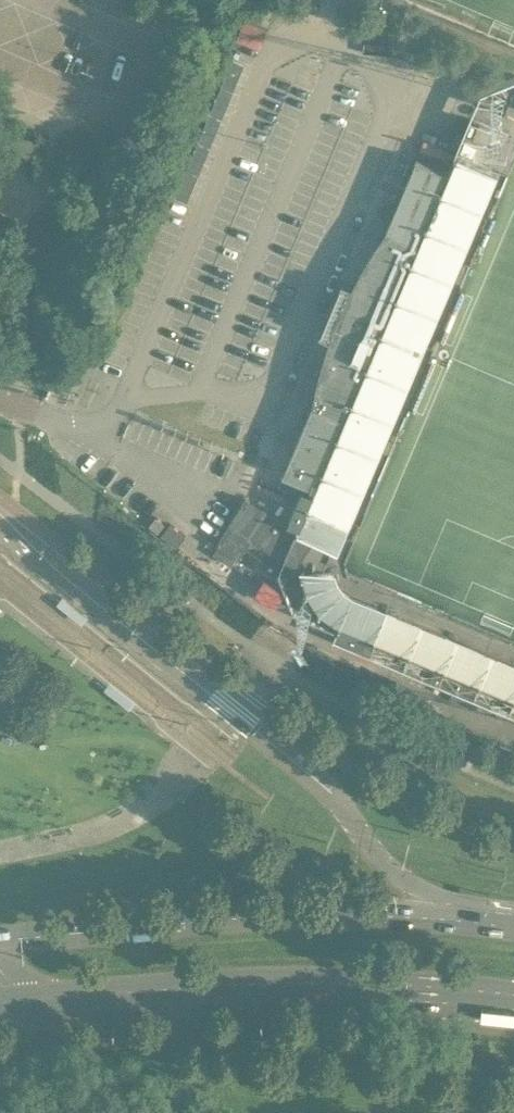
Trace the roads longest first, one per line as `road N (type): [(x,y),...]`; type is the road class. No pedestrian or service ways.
road 1 (tertiary): [(513,921),(402,876),(356,824),(0,533)]
road 2 (primary): [(513,923),(242,918),(0,940)]
road 3 (primary): [(6,1009),(264,989),(395,991),(513,1008)]

